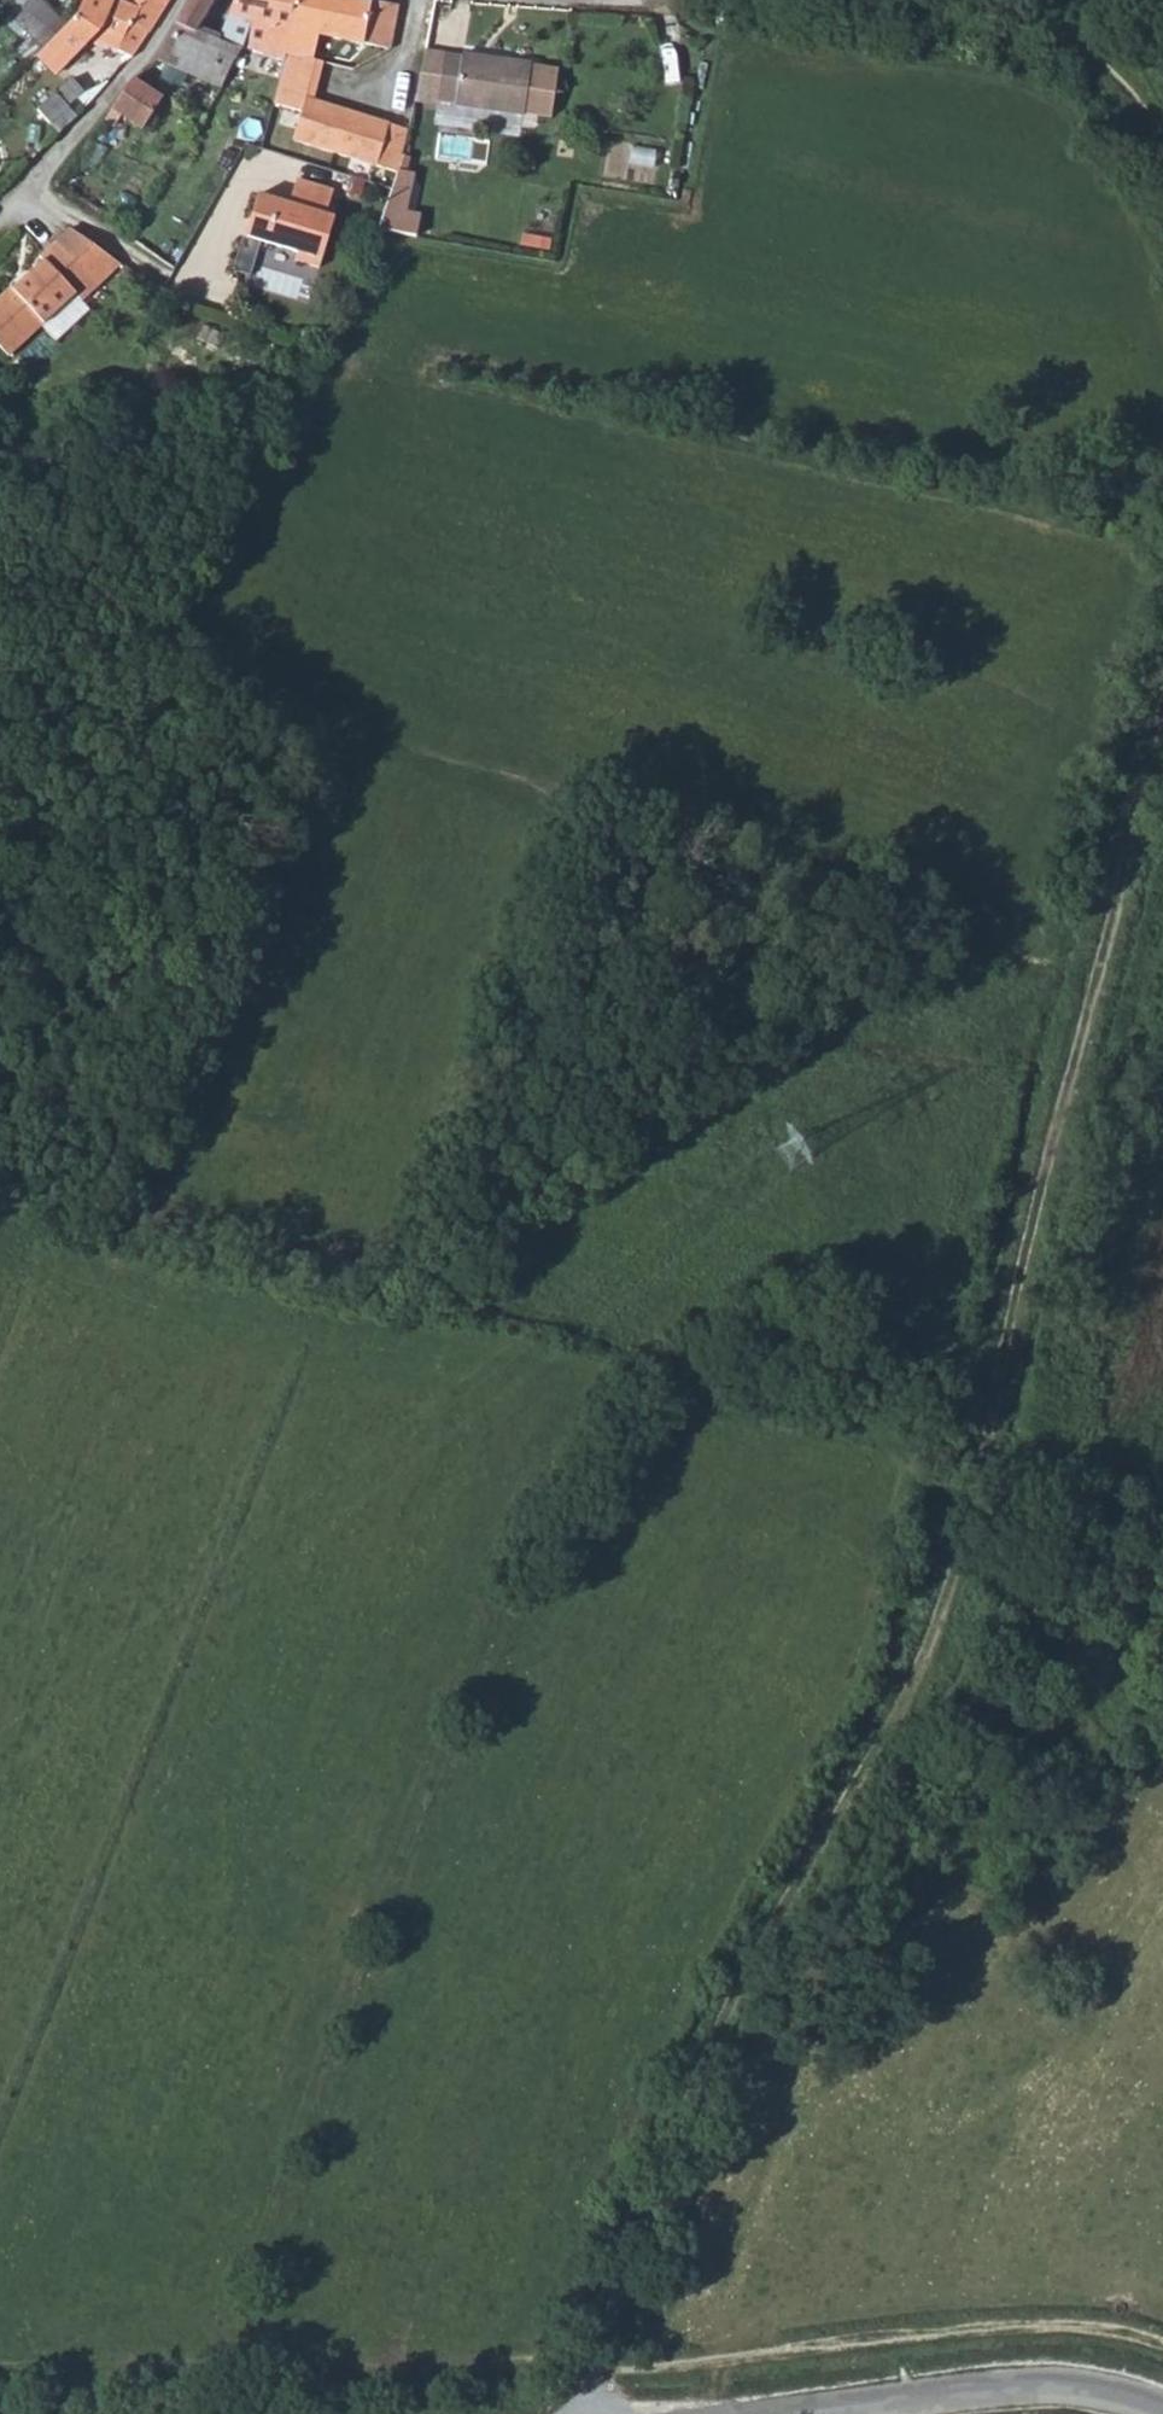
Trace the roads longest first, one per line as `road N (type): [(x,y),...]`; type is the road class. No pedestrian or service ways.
road 1 (residential): [(1162,2408),(1083,2388),(987,2389),(835,2413)]
road 2 (unclassified): [(182,0),(144,61),(0,222)]

